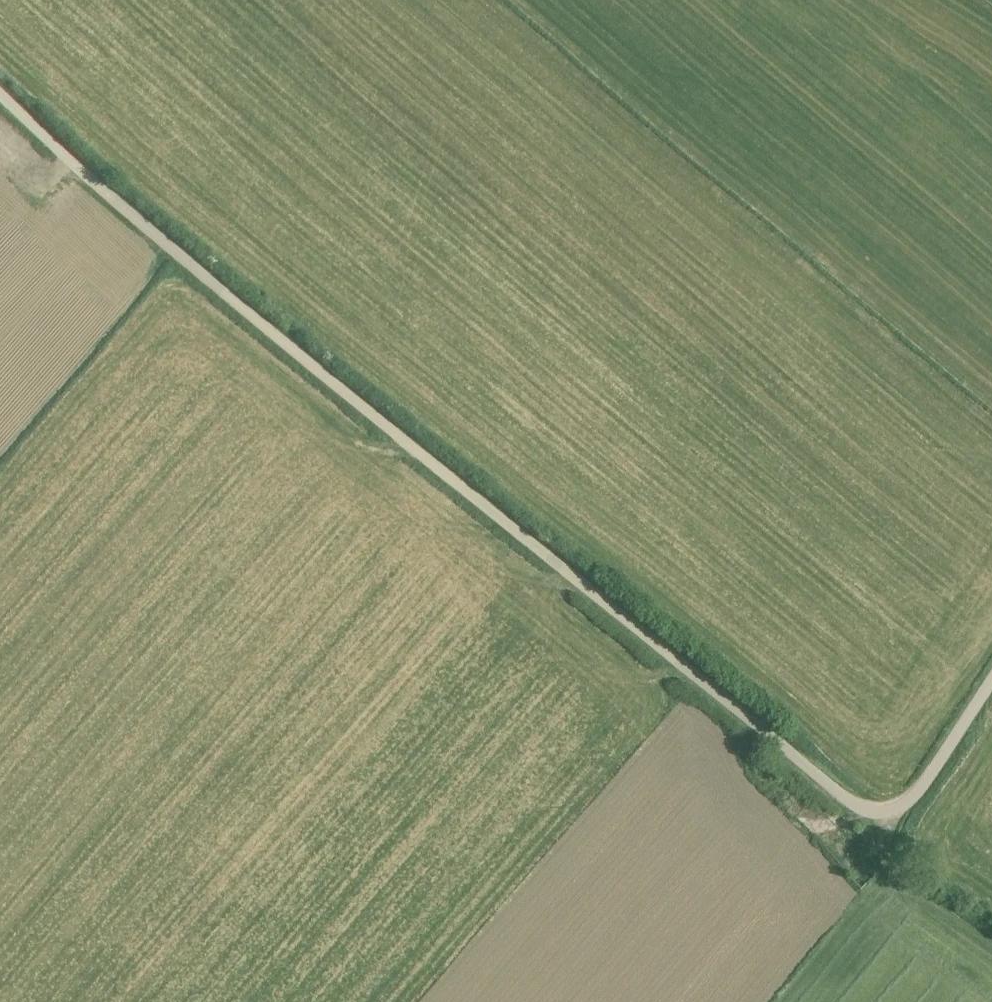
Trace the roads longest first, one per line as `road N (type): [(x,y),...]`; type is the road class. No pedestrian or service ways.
road 1 (unclassified): [(899,812),(862,812),(344,396),(0,94)]
road 2 (unclassified): [(899,812),(926,788),(991,690)]

